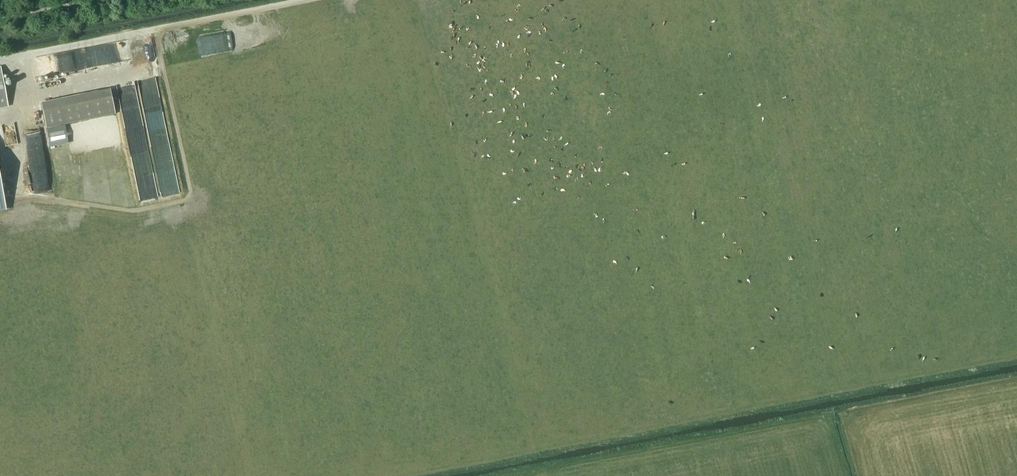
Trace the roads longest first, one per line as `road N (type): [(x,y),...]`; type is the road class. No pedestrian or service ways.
road 1 (track): [(301,0),(139,32)]

